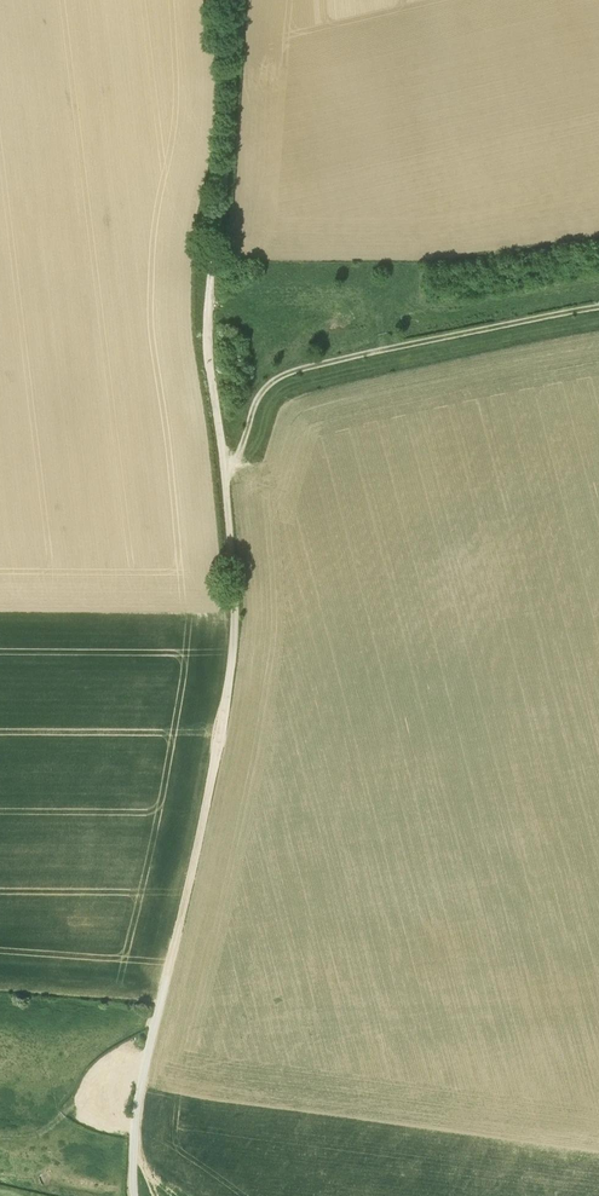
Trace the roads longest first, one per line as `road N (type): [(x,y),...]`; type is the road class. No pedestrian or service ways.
road 1 (track): [(167,974),(233,647),(225,478),(206,334),(228,137),(229,0)]
road 2 (track): [(598,305),(288,373),(258,395),(225,478)]
road 3 (unclassified): [(134,1195),(138,1101),(167,974)]

